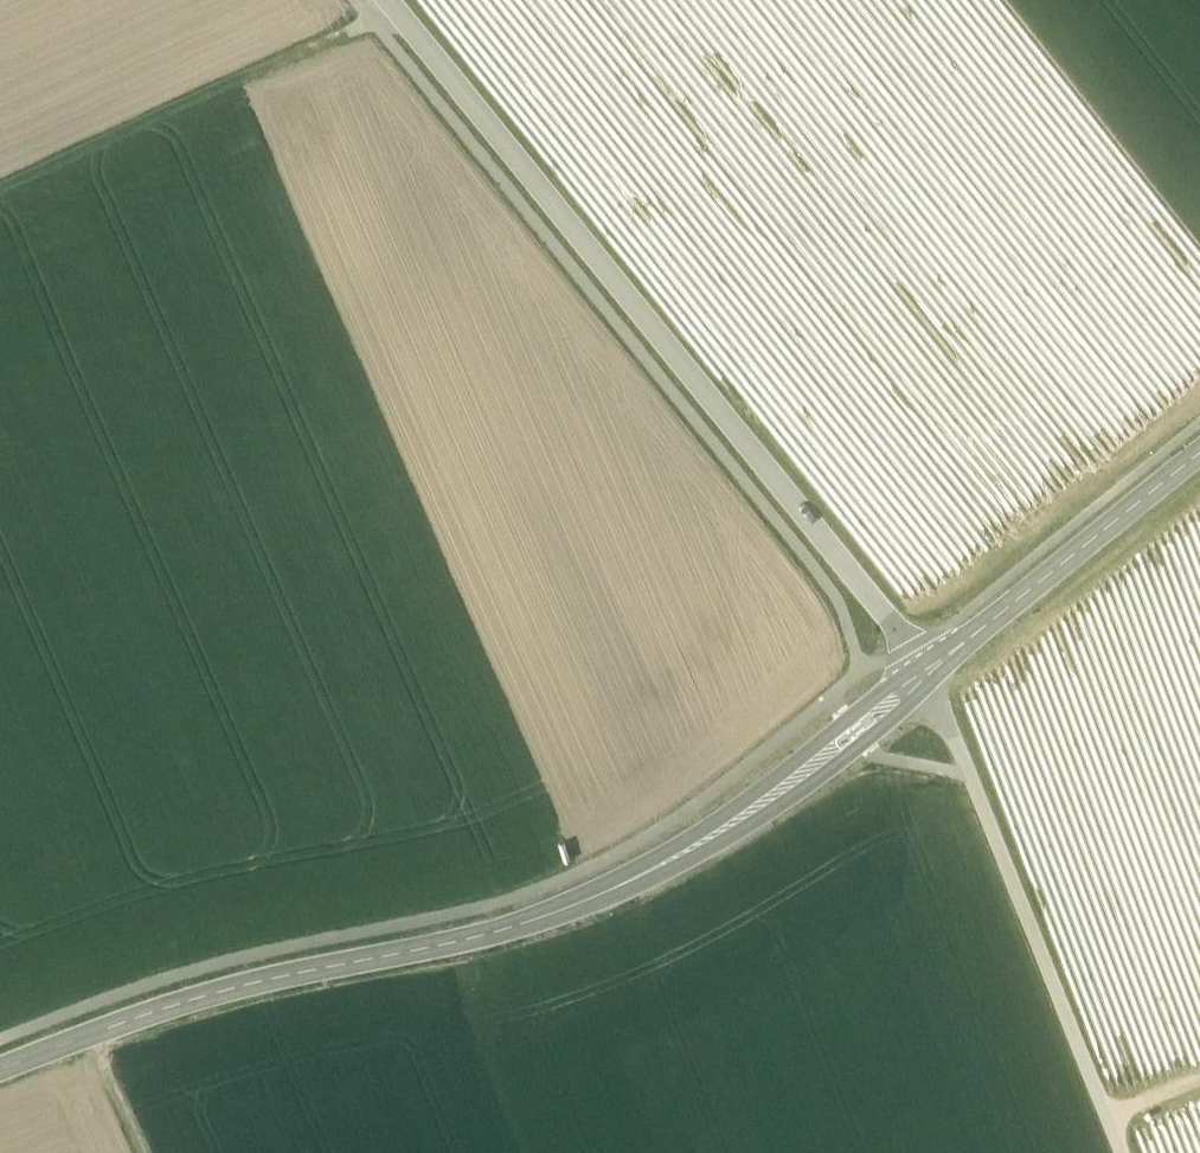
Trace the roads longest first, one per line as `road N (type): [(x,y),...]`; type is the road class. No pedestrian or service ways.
road 1 (tertiary): [(0,1067),(86,1031),(253,982),(605,894),(708,841),(929,673)]
road 2 (unclassified): [(390,0),(929,673)]
road 3 (track): [(1108,1117),(929,673)]
road 4 (track): [(395,6),(0,184)]
road 5 (tertiary): [(929,673),(1199,453)]
road 6 (track): [(138,1152),(86,1031)]

